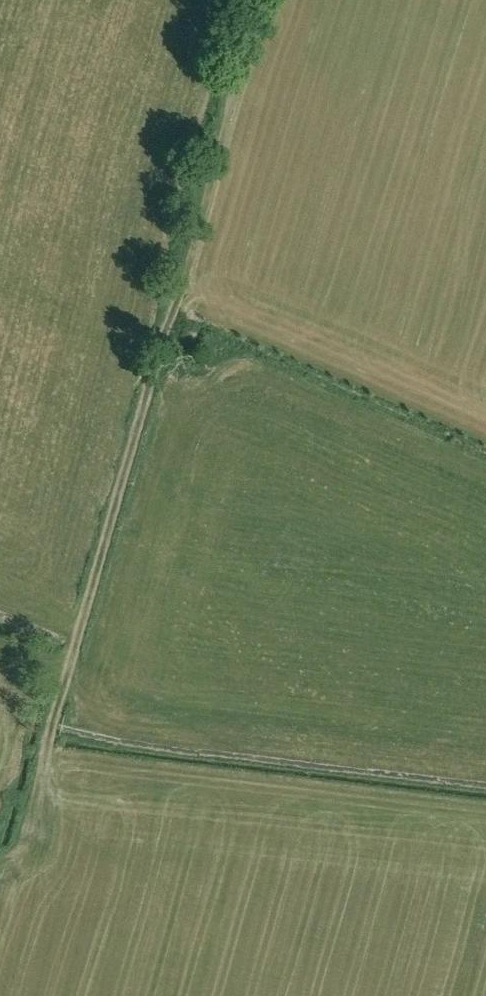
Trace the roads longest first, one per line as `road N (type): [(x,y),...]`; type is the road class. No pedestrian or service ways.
road 1 (track): [(51,733),(257,0)]
road 2 (track): [(0,862),(19,851),(51,733)]

